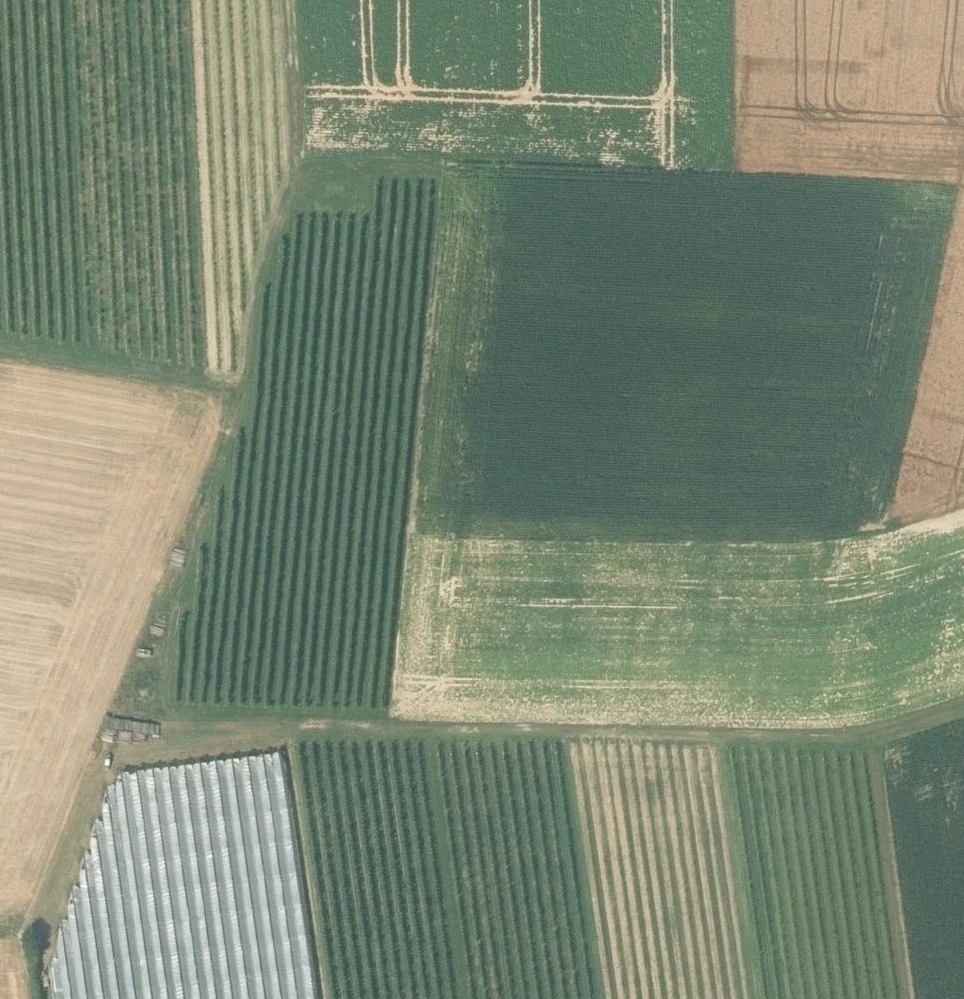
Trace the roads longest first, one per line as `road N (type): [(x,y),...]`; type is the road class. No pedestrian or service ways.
road 1 (track): [(282,0),(291,153),(255,382),(132,722),(741,727)]

